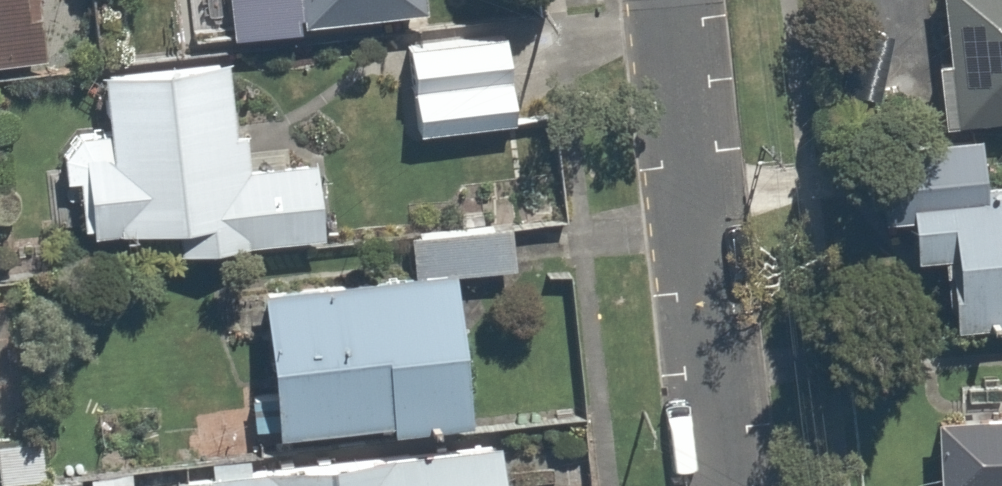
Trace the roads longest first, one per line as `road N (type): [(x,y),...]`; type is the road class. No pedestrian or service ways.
road 1 (residential): [(727,485),(673,0)]

